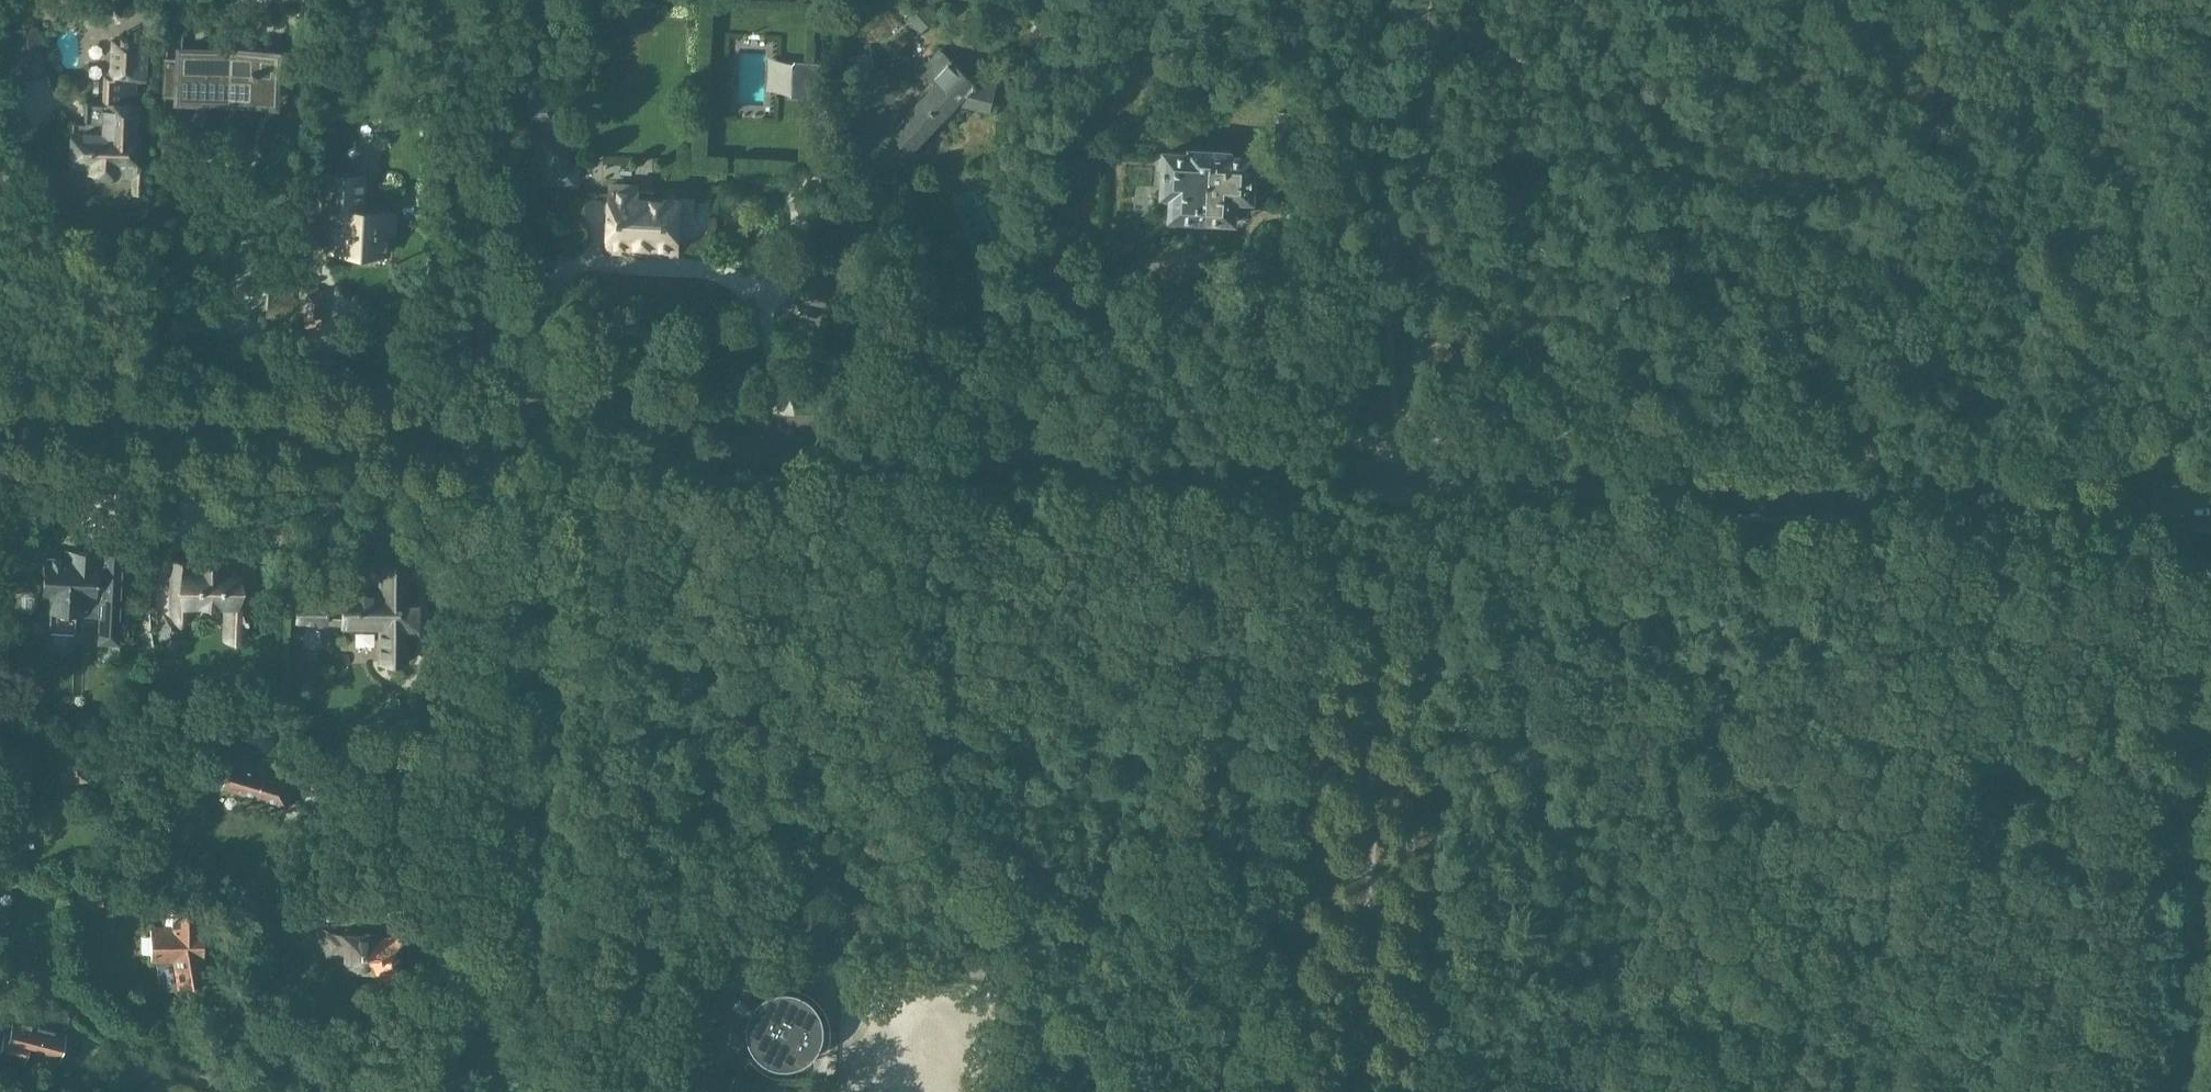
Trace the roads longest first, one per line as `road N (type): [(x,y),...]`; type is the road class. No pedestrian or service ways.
road 1 (secondary): [(481,437),(2079,499)]
road 2 (unclassified): [(1697,1091),(1873,918),(1947,695),(2003,611),(2065,553),(2078,532),(2079,499)]
road 3 (residential): [(452,1091),(481,437)]
road 4 (track): [(1363,1091),(1380,497)]
road 5 (secondary): [(0,418),(481,437)]
road 6 (secondary): [(2079,499),(2210,504)]
road 7 (residential): [(121,1091),(152,1066),(235,1091)]

